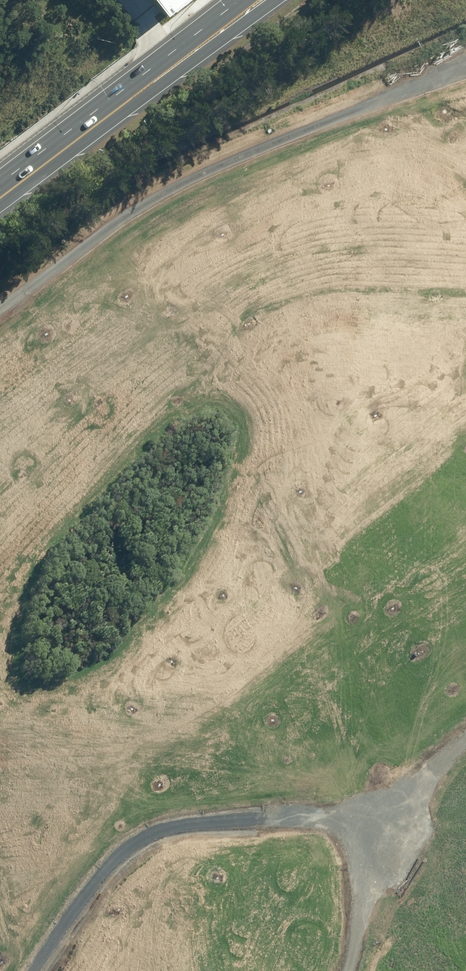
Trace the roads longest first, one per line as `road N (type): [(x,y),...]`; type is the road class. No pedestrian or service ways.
road 1 (track): [(0,311),(174,185),(419,82),(465,71)]
road 2 (track): [(363,970),(362,896),(352,859),(334,841),(265,837),(159,855),(127,877),(50,970)]
road 3 (primary): [(178,65),(0,199)]
road 4 (track): [(344,850),(465,751)]

